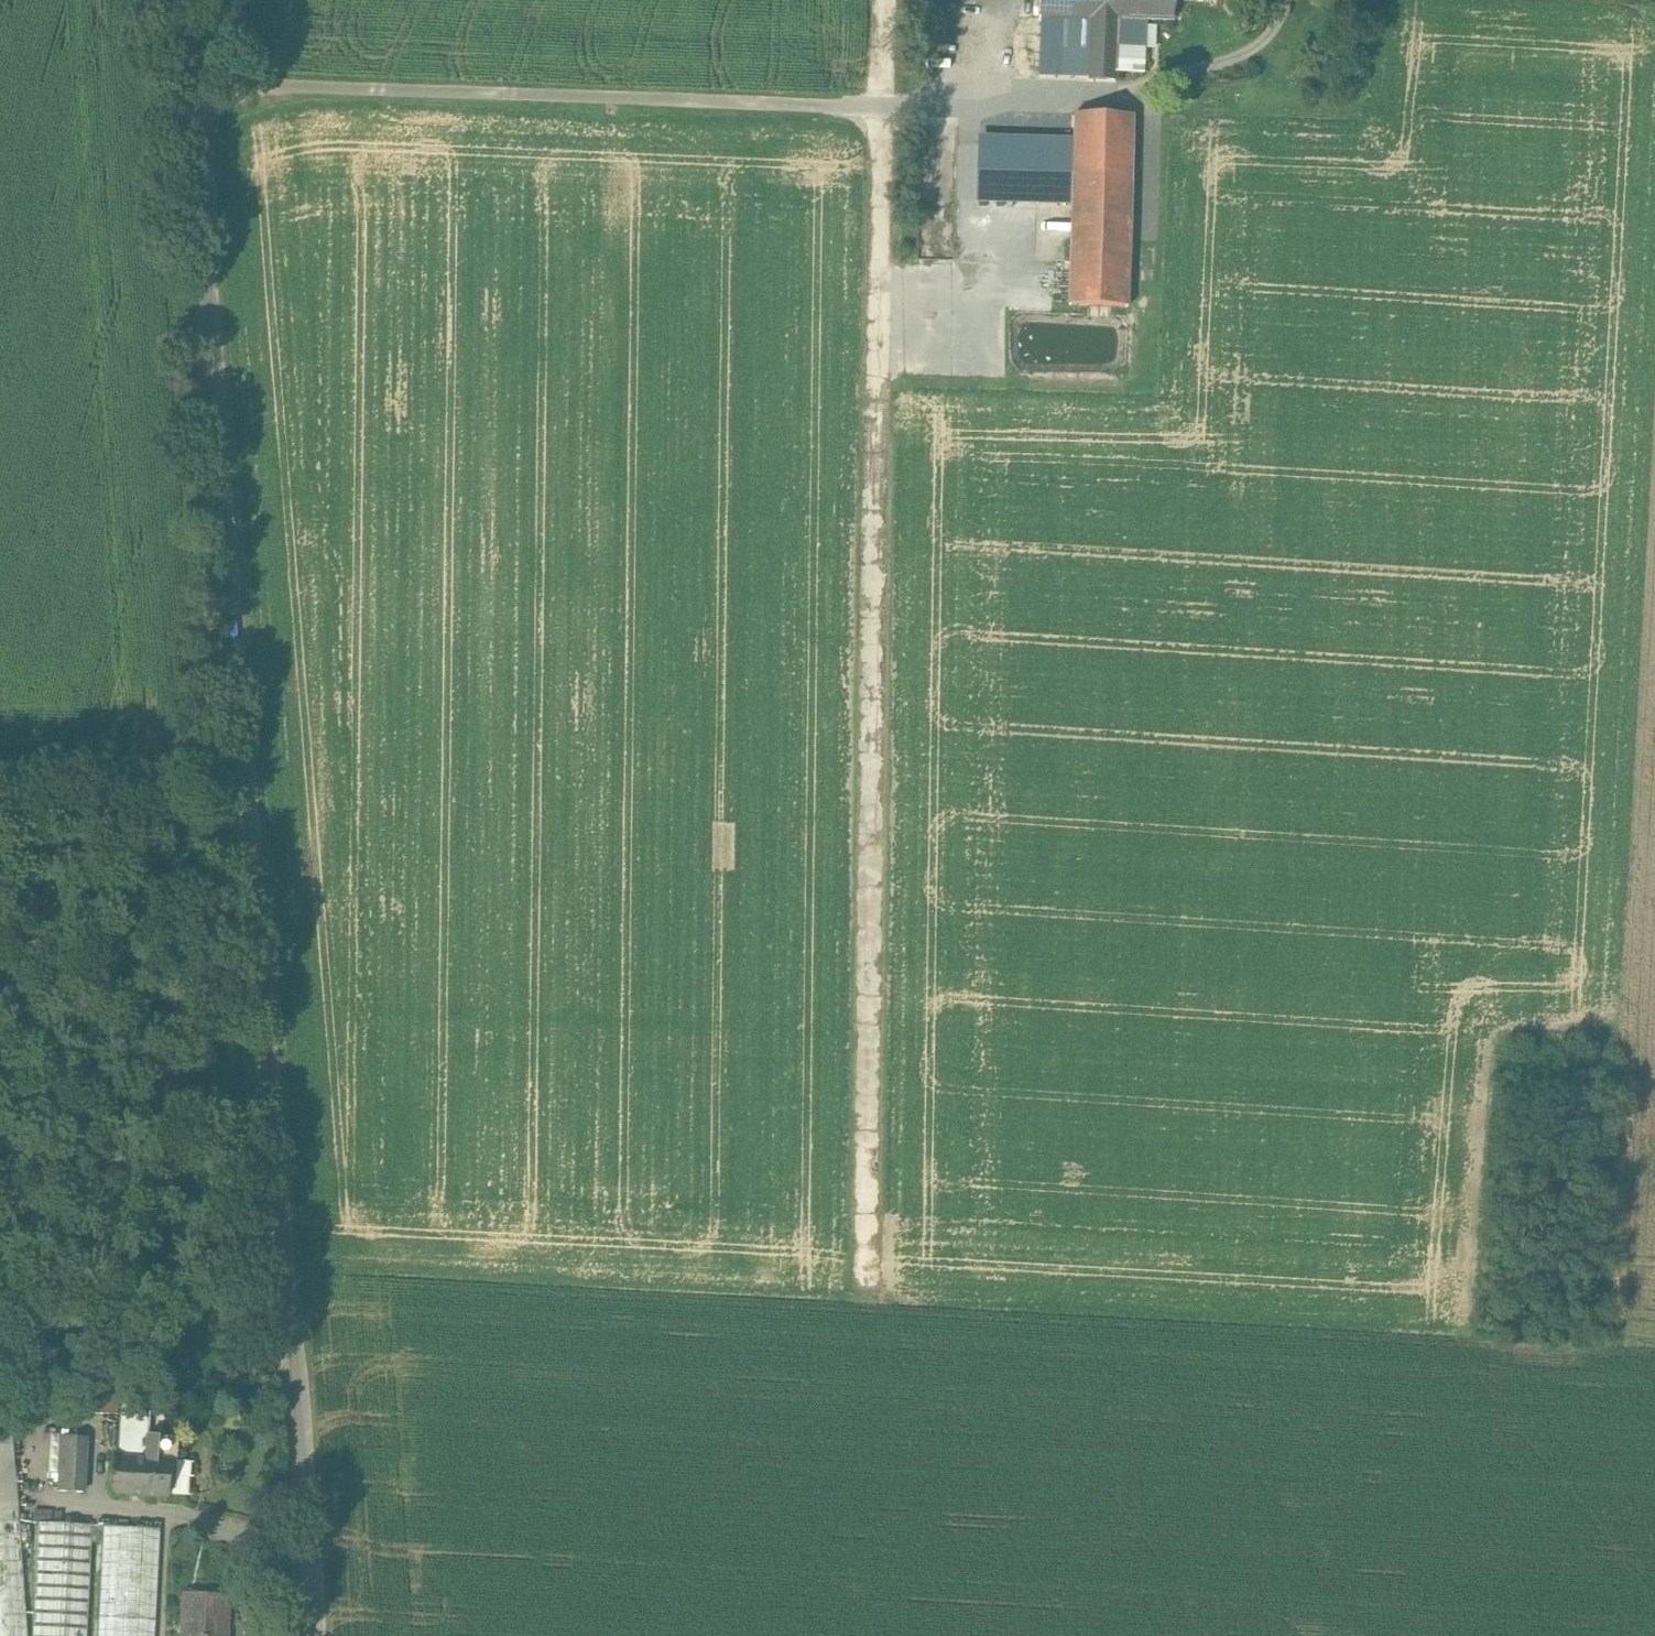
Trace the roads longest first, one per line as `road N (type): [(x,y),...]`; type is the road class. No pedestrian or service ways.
road 1 (unclassified): [(318,1635),(187,0)]

